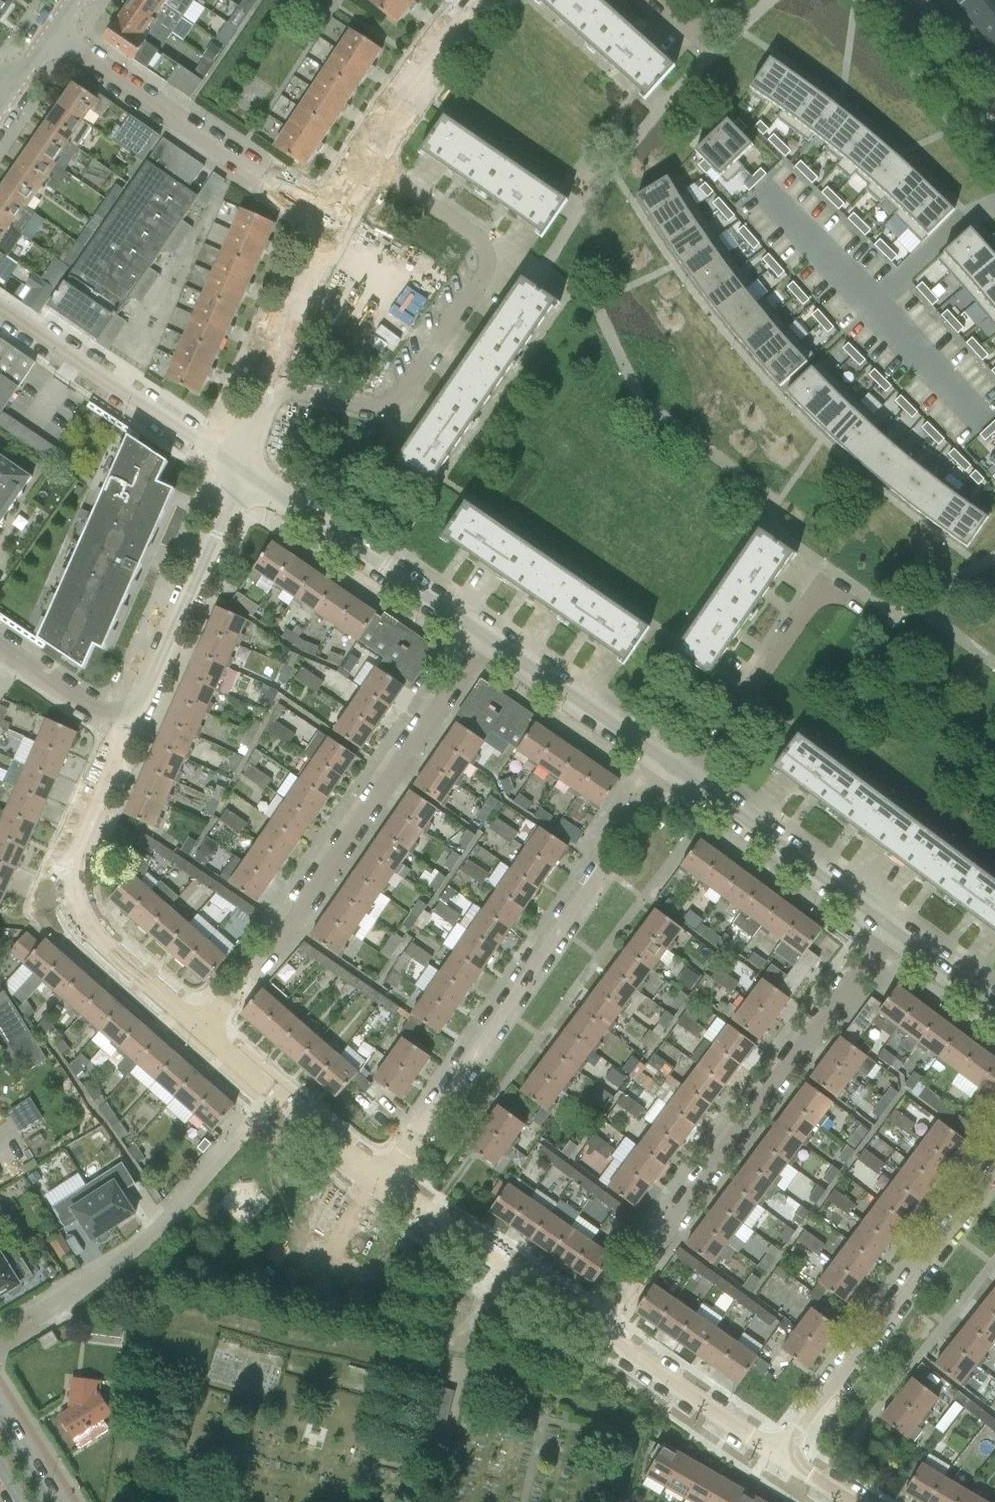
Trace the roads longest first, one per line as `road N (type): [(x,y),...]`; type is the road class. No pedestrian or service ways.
road 1 (residential): [(384,1186),(681,769)]
road 2 (residential): [(263,416),(414,407),(517,258),(380,158)]
road 3 (residential): [(592,1324),(890,926)]
road 4 (residential): [(200,1037),(486,632)]
road 5 (residential): [(789,1460),(994,1168)]
road 6 (residential): [(200,1037),(134,978),(89,916),(80,881),(124,732)]
road 7 (residential): [(335,225),(51,37)]
road 8 (residential): [(32,1316),(152,1237),(273,1099)]
road 9 (residential): [(486,632),(238,470)]
road 10 (residential): [(124,732),(238,470)]
road 11 (residential): [(238,470),(0,314)]
road 12 (residential): [(890,926),(681,769)]
road 13 (residential): [(592,1324),(384,1186)]
road 14 (residential): [(681,769),(829,574)]
road 15 (residential): [(789,1460),(592,1324)]
road 16 (residential): [(681,769),(486,632)]
road 17 (residential): [(263,416),(335,225)]
road 18 (residential): [(380,158),(486,0)]
road 19 (residential): [(994,143),(886,0)]
road 20 (residential): [(0,649),(124,732)]
road 21 (residential): [(384,1186),(273,1099)]
road 22 (residential): [(994,1003),(890,926)]

